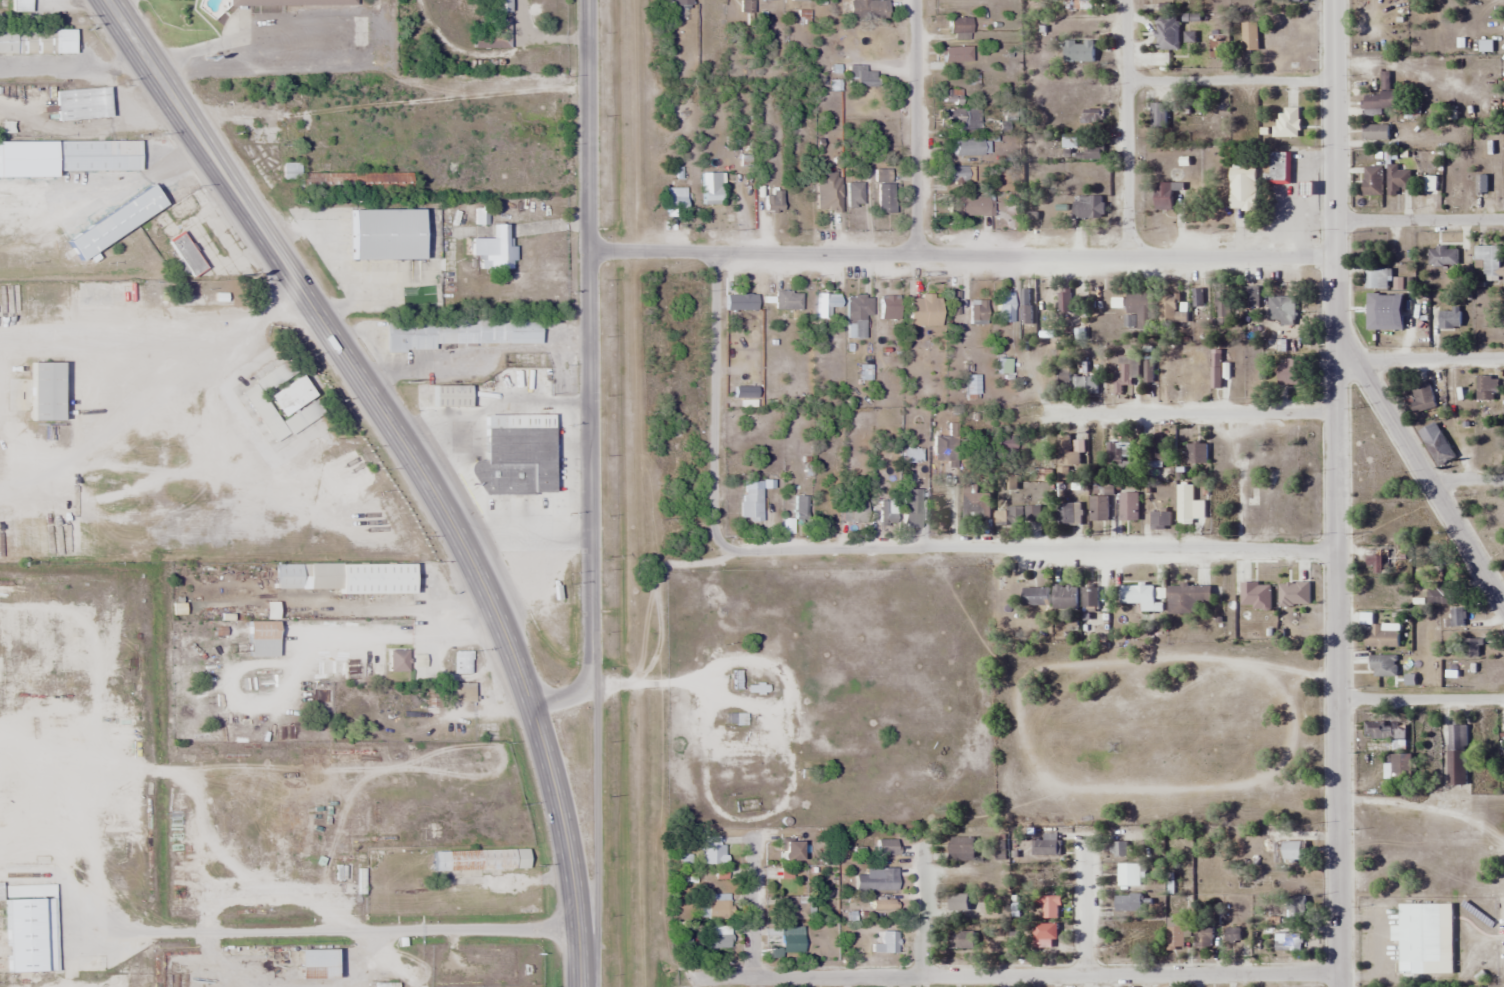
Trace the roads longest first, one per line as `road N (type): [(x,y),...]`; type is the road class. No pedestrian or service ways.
road 1 (primary): [(579,986),(573,884),(551,774),(520,673),(466,547),(107,0)]
road 2 (tertiary): [(1339,986),(1333,0)]
road 3 (residential): [(1336,551),(733,550),(714,525),(717,252)]
road 4 (residential): [(589,251),(1334,257)]
road 5 (tertiary): [(532,708),(581,686),(592,650),(587,0)]
road 6 (residential): [(1339,974),(692,978)]
road 7 (tertiary): [(587,986),(595,933),(592,650)]
road 8 (residential): [(1503,613),(1335,332)]
road 9 (residential): [(1335,413),(1046,414)]
road 10 (residential): [(1127,256),(1125,0)]
road 11 (residential): [(916,254),(915,0)]
road 12 (residential): [(1333,80),(1126,82)]
road 13 (residential): [(1503,219),(1334,221)]
road 14 (residential): [(1503,701),(1337,701)]
road 15 (residential): [(1352,360),(1503,358)]
road 16 (residential): [(755,978),(753,841)]
road 17 (residential): [(1085,976),(1084,839)]
road 18 (residential): [(925,977),(921,847)]

